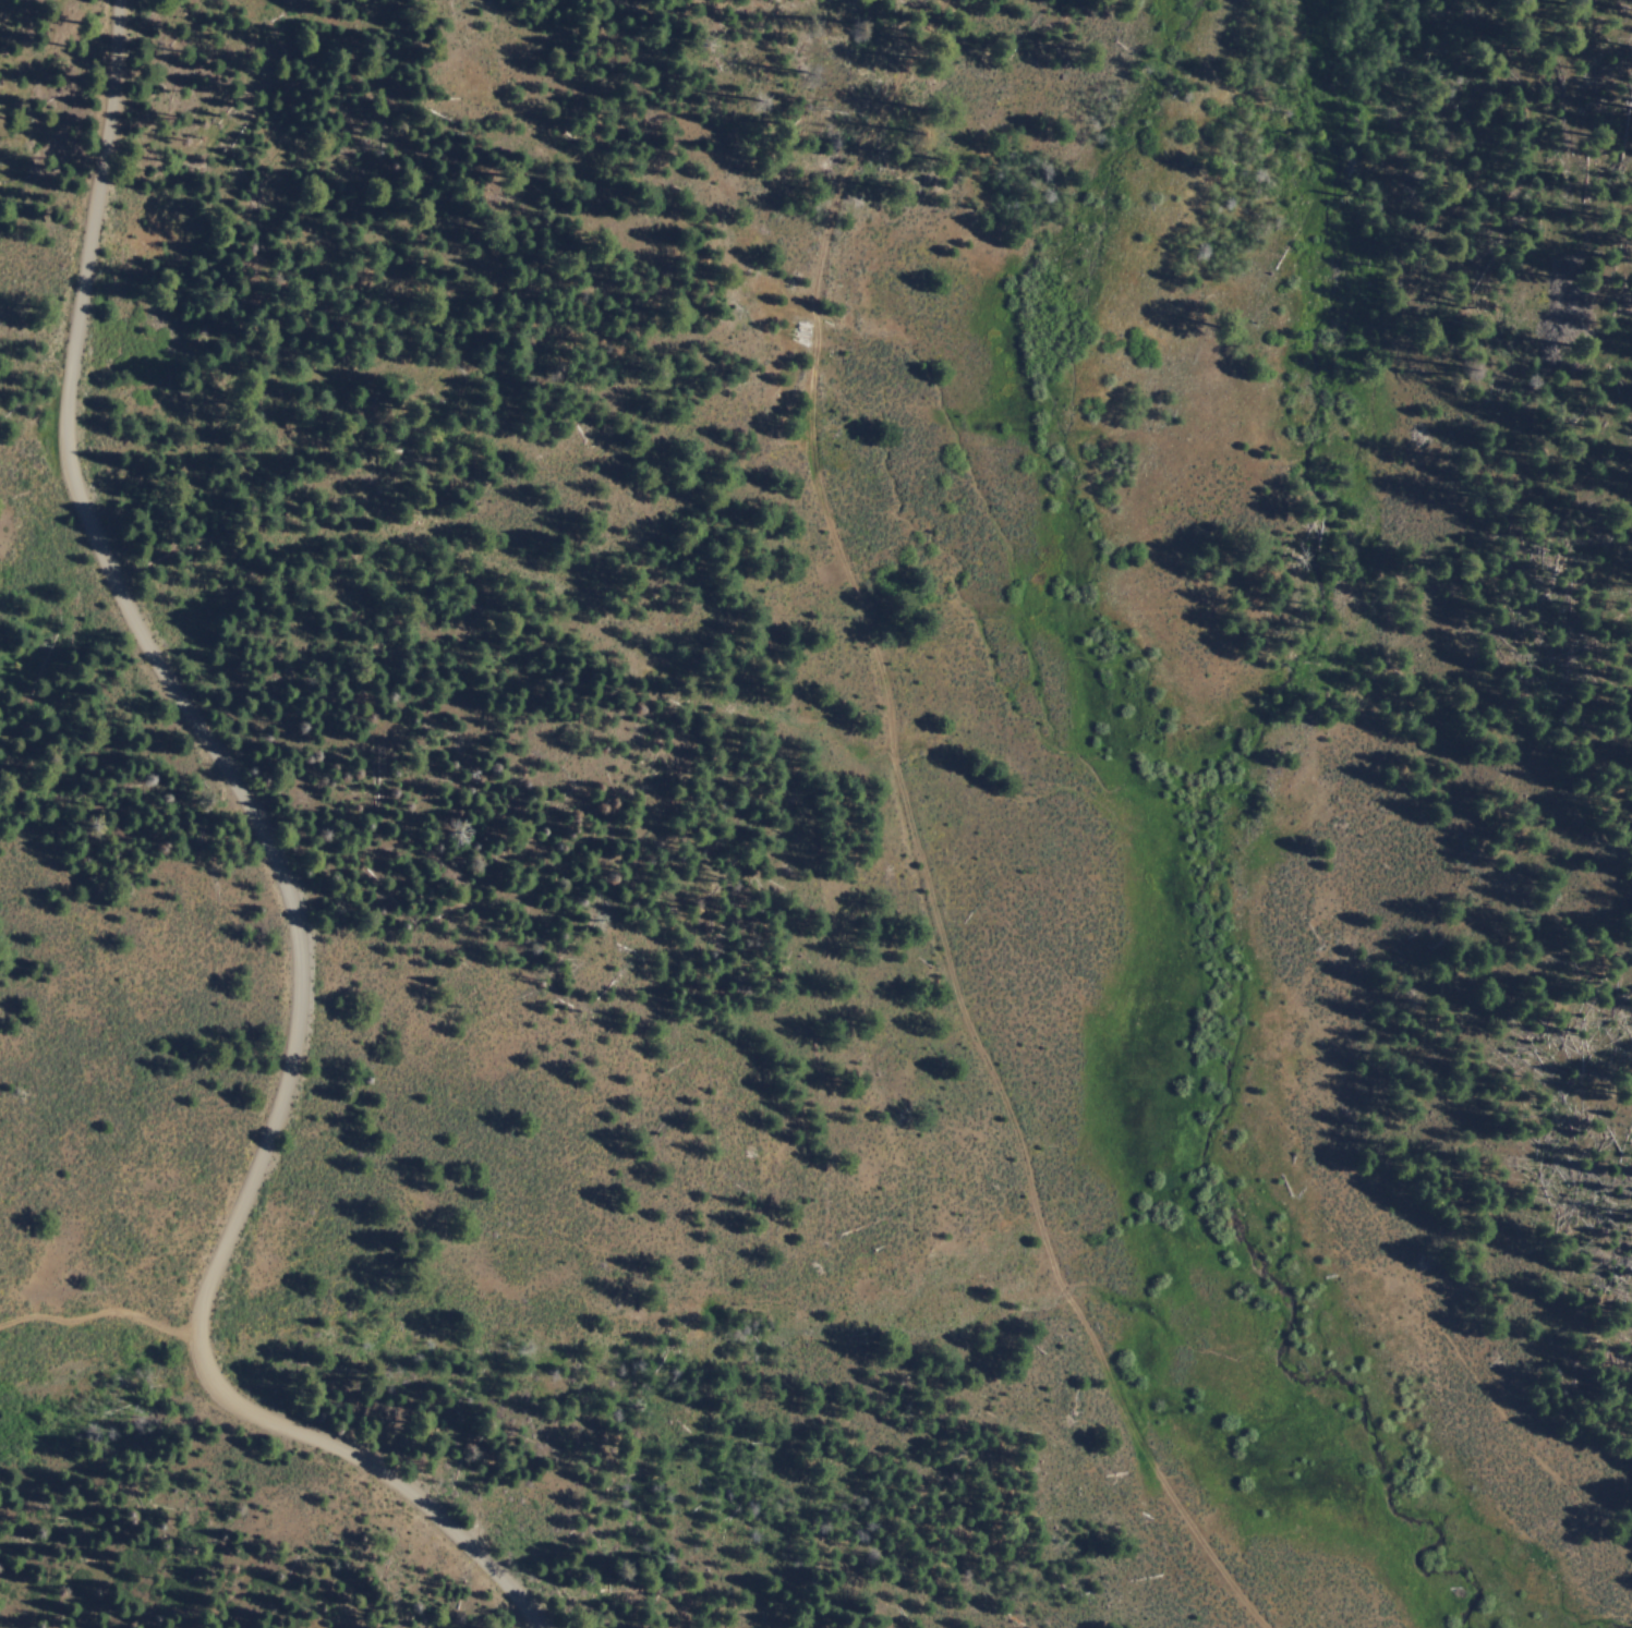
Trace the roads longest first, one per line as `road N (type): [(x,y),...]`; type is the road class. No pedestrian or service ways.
road 1 (residential): [(120,0),(64,416),(71,471),(90,521),(242,794),(307,948),(280,1102),(206,1281),(193,1334),(211,1381),(249,1412),(392,1470),(469,1527),(540,1627)]
road 2 (track): [(1236,1627),(1073,1418),(817,572)]
road 3 (track): [(951,0),(836,201),(808,432),(845,557),(892,667),(897,732)]
road 4 (track): [(193,1334),(126,1316),(0,1335)]

